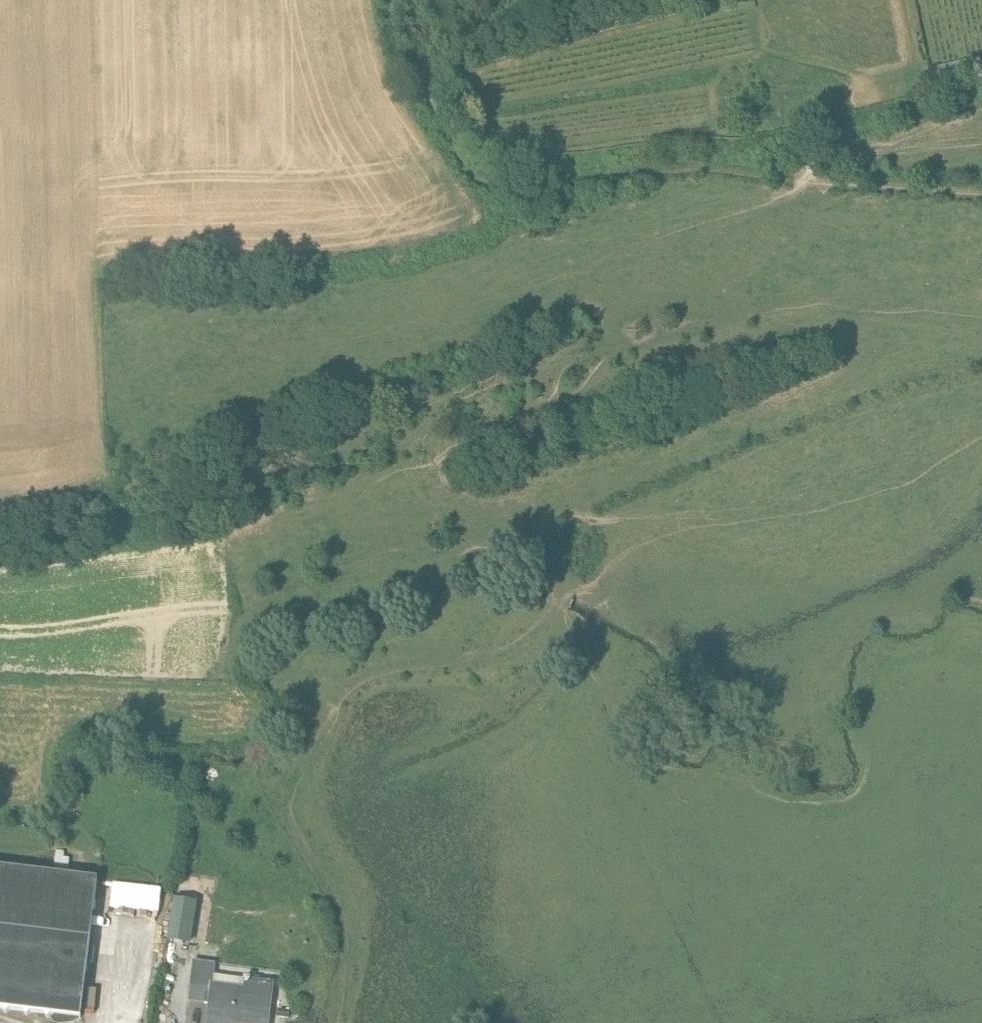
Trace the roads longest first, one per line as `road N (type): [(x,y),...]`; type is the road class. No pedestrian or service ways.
road 1 (track): [(981,193),(716,168),(487,182),(453,146),(406,40)]

